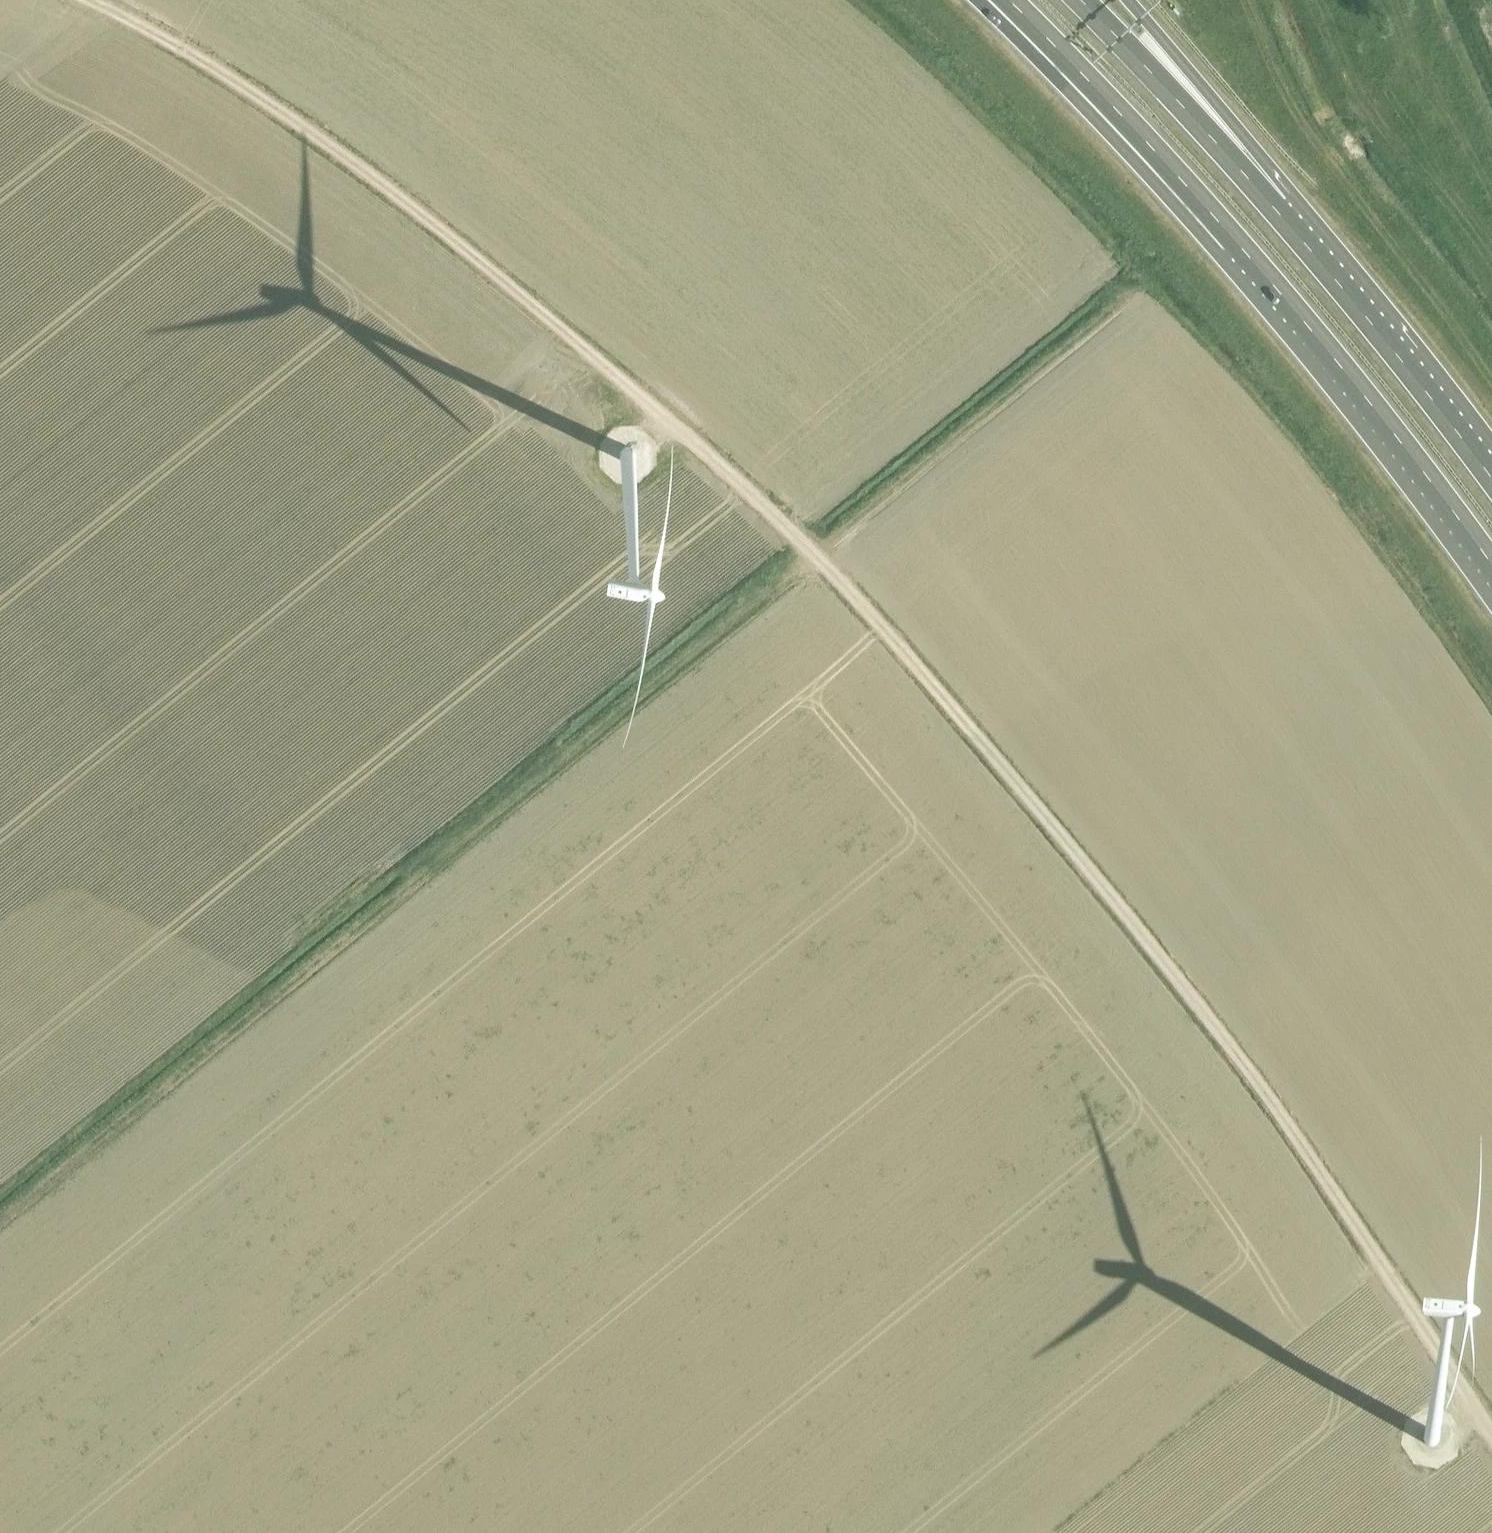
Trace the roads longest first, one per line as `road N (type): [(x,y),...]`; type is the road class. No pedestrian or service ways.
road 1 (track): [(1491,1436),(1275,1107),(1110,894),(844,583),(689,436),(364,170),(240,83),(88,0)]
road 2 (trunk): [(1008,0),(1234,240),(1491,565)]
road 3 (trunk): [(1491,478),(1275,208)]
road 4 (trunk): [(1275,208),(1081,0)]
road 5 (trunk): [(1275,208),(1278,183),(1129,0)]

